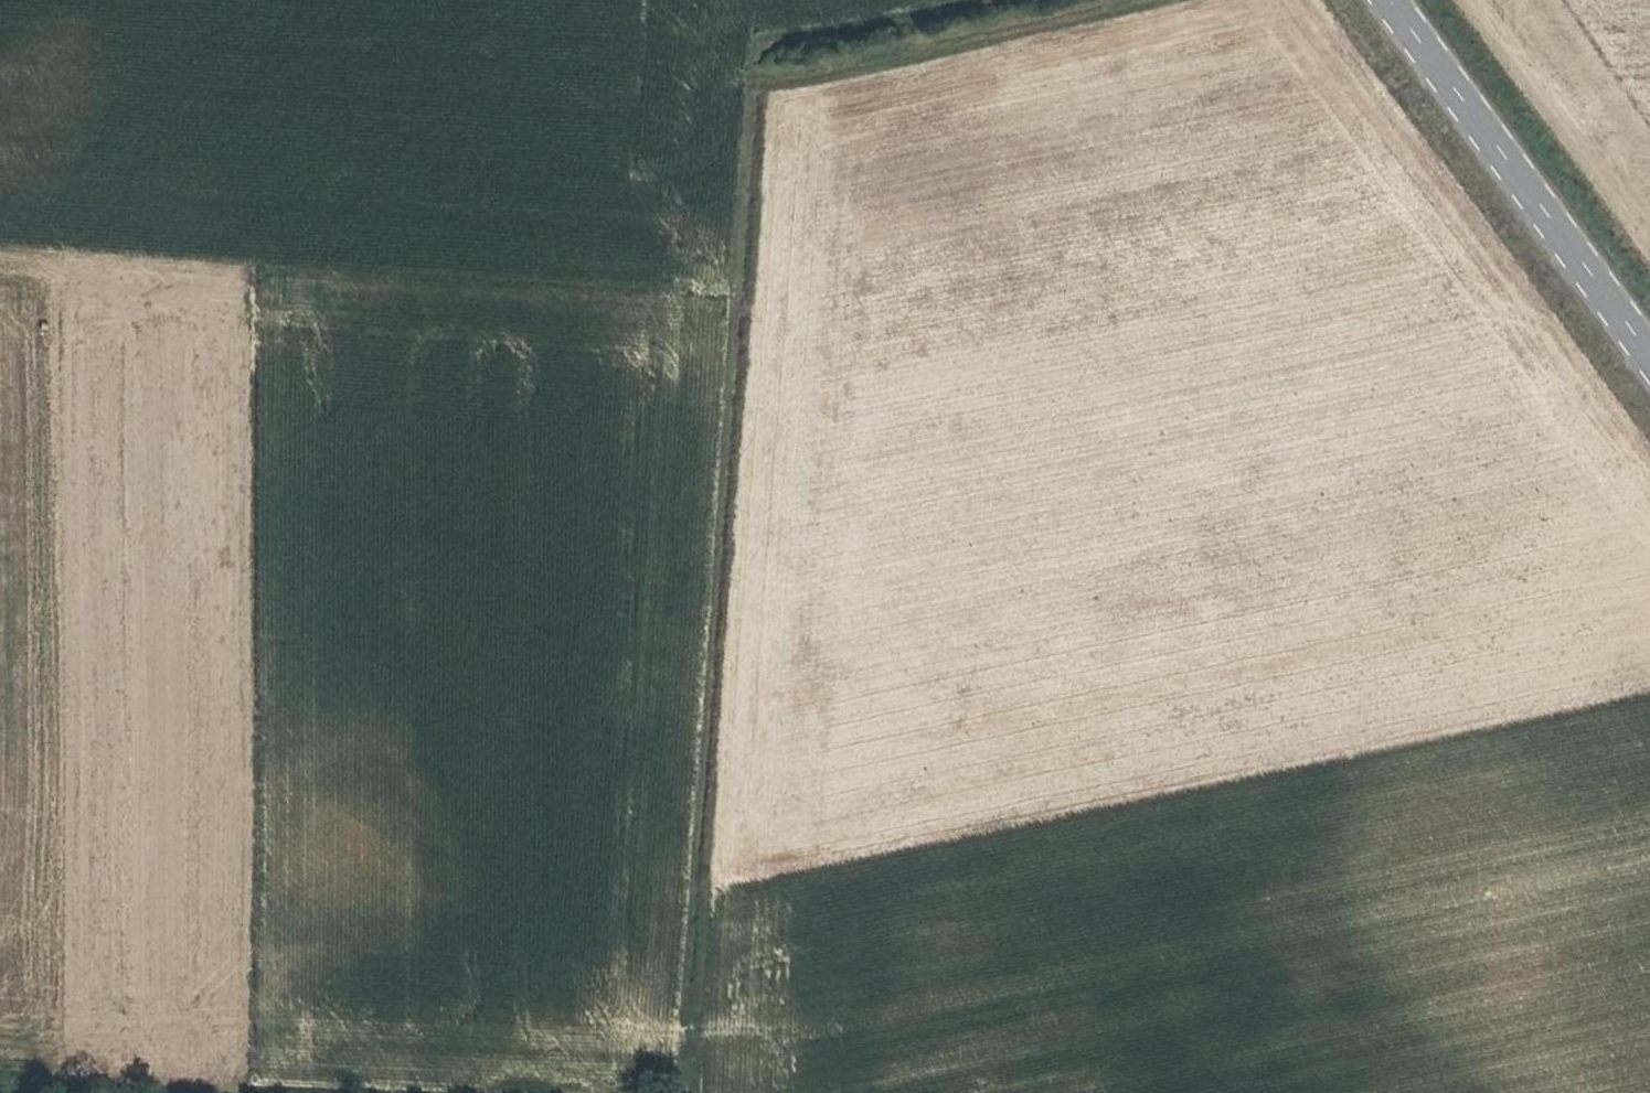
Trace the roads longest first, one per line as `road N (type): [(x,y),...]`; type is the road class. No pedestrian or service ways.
road 1 (tertiary): [(1649,343),(1403,0)]

